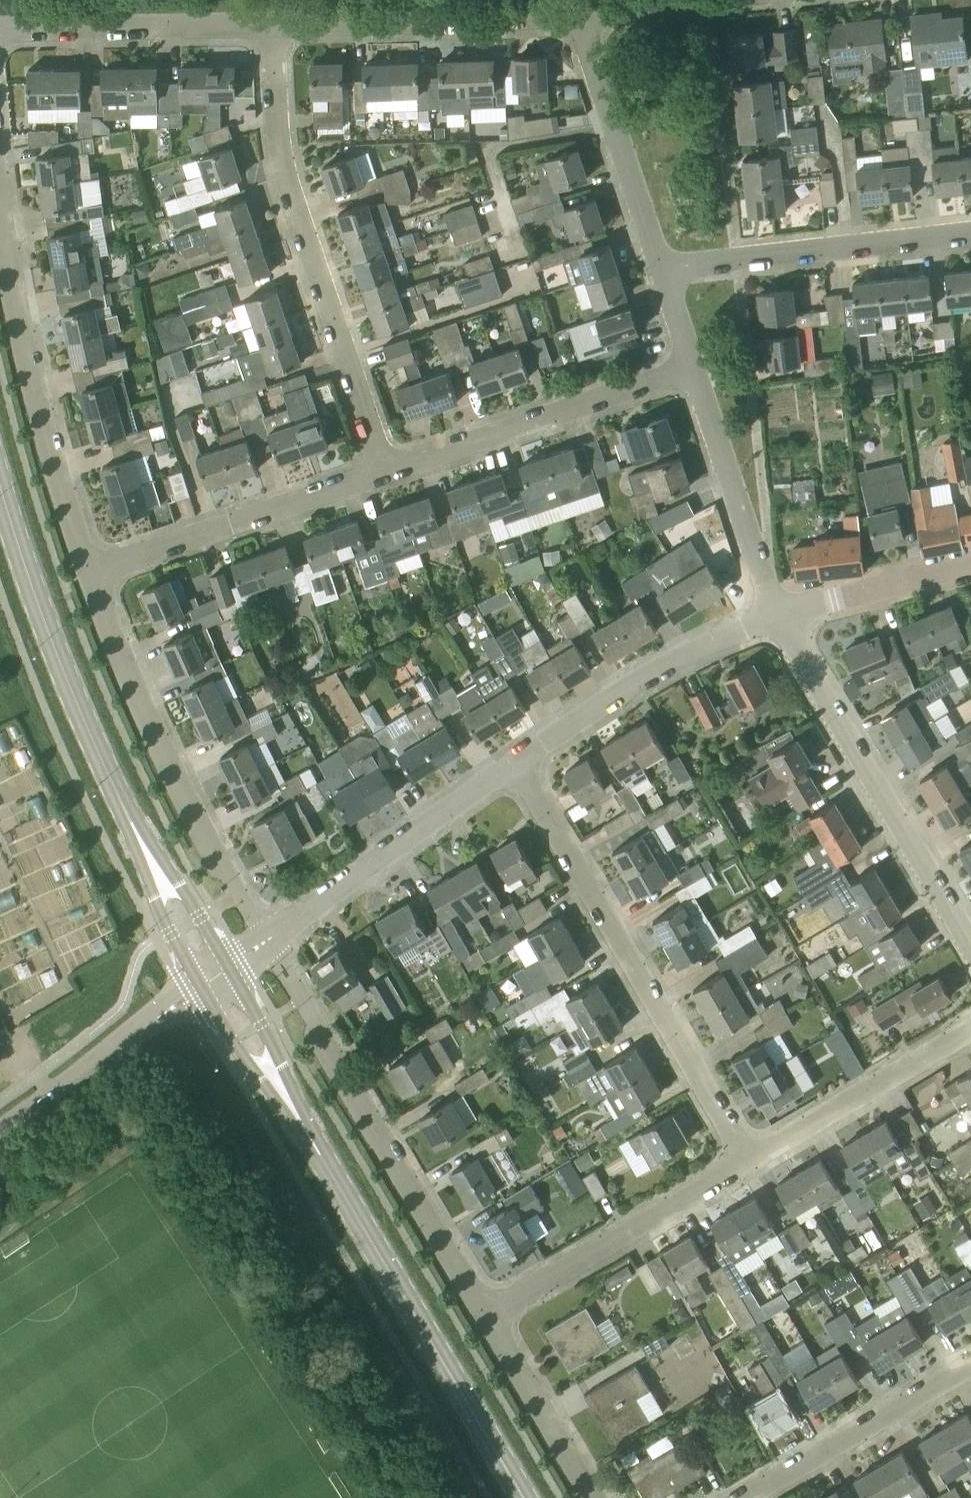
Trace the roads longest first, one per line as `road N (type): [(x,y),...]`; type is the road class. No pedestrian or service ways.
road 1 (tertiary): [(522,1497),(215,978)]
road 2 (tertiary): [(215,978),(99,757),(0,497)]
road 3 (residential): [(385,475),(295,218),(276,102),(281,26)]
road 4 (residential): [(753,1159),(520,762)]
road 5 (residential): [(484,1311),(272,937)]
road 6 (residential): [(272,937),(153,724),(85,569)]
road 7 (residential): [(85,569),(34,392),(0,191)]
road 8 (residential): [(970,947),(771,618)]
road 9 (residential): [(385,475),(695,368)]
road 10 (residential): [(85,569),(385,475)]
road 11 (residential): [(663,273),(970,235)]
road 12 (residential): [(484,1311),(753,1159)]
road 13 (residential): [(272,937),(520,762)]
road 14 (residential): [(580,11),(281,26)]
road 15 (residential): [(520,762),(669,662),(771,618)]
road 16 (residential): [(281,26),(1,29)]
road 17 (residential): [(663,273),(580,11)]
road 18 (residential): [(743,1497),(970,1365)]
road 19 (residential): [(771,618),(695,368)]
road 20 (unclassified): [(0,1126),(215,978)]
road 21 (residential): [(753,1159),(970,1038)]
road 22 (residential): [(595,1497),(484,1311)]
road 23 (residential): [(771,618),(970,564)]
road 24 (residential): [(728,0),(580,11)]

